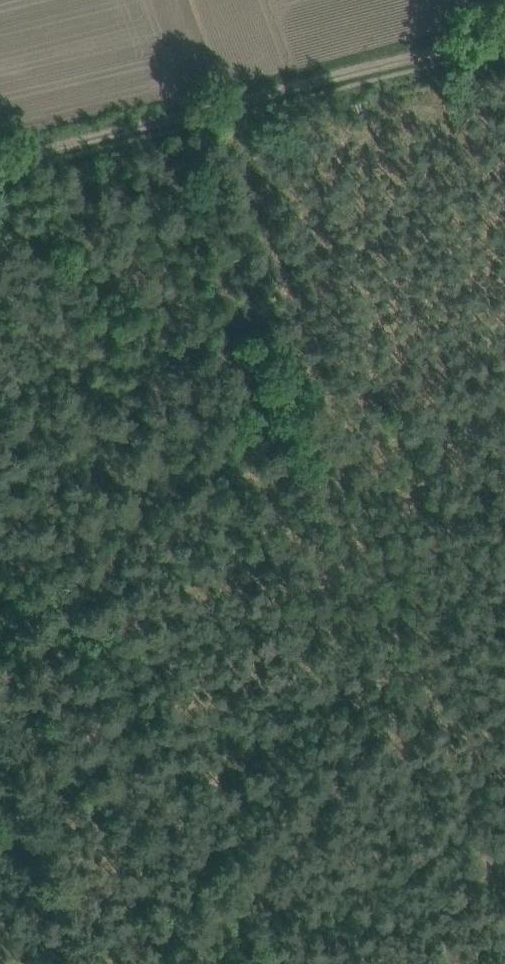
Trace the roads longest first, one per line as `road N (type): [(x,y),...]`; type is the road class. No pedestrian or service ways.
road 1 (track): [(504,911),(239,174),(236,132)]
road 2 (track): [(504,392),(0,570)]
road 3 (track): [(0,160),(504,34)]

